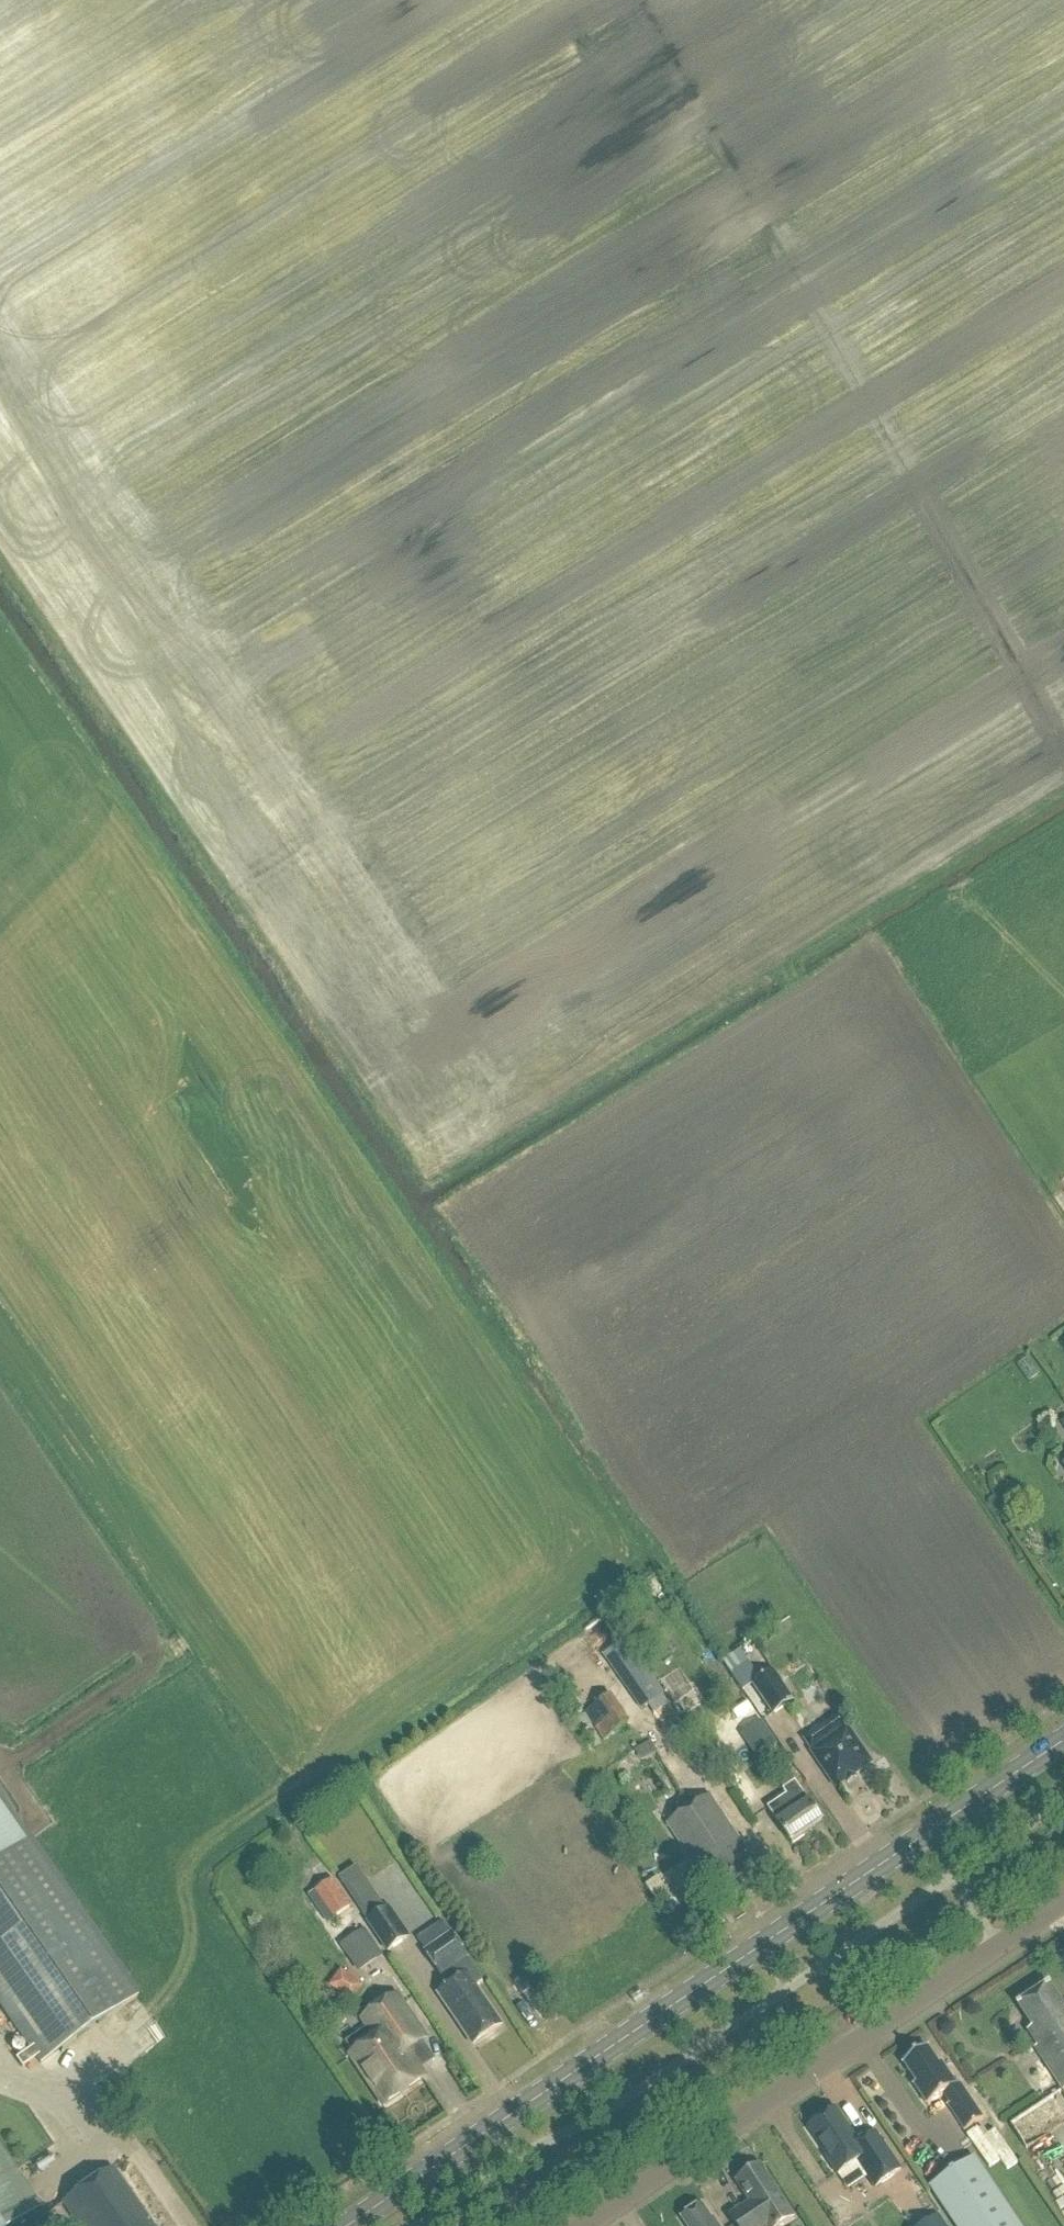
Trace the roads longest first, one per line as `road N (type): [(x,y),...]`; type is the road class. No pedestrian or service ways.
road 1 (secondary): [(346,2225),(1063,1739)]
road 2 (unclassified): [(586,2225),(1063,1901)]

